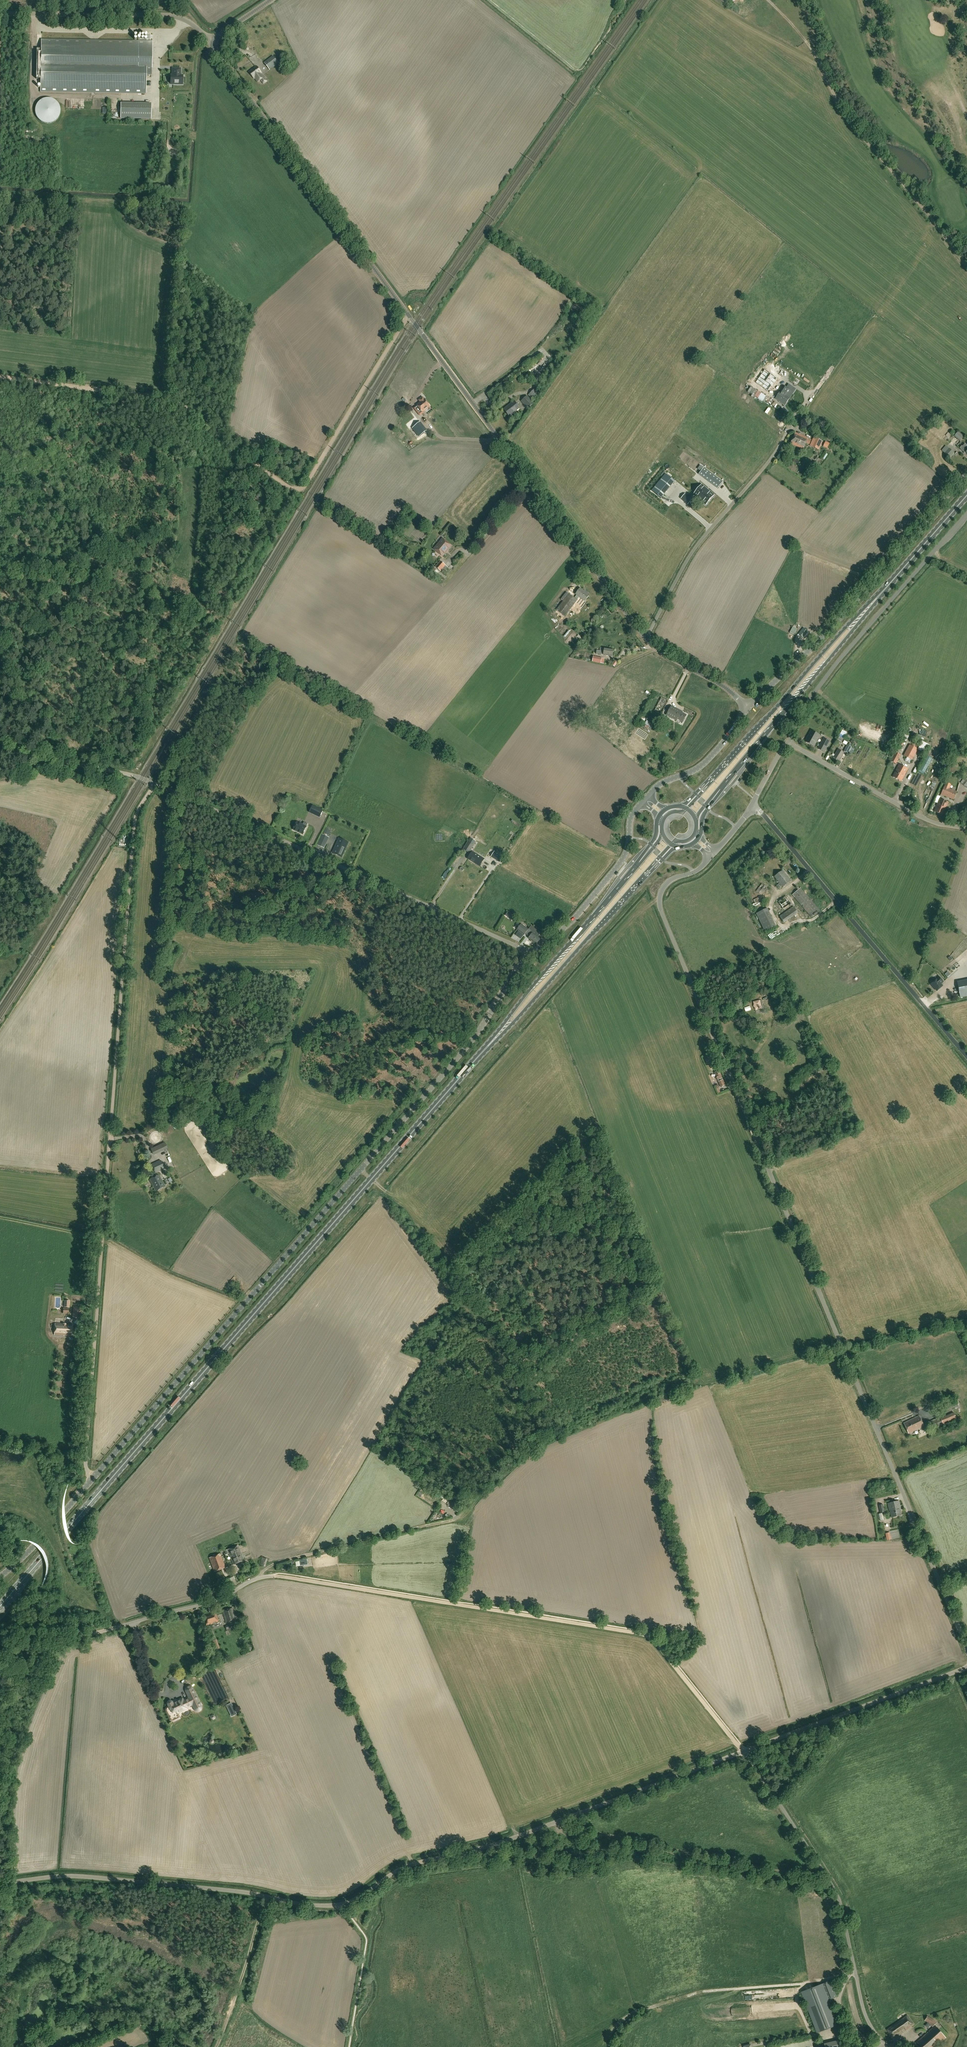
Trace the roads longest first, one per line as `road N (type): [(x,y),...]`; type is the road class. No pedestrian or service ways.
road 1 (unclassified): [(966,1649),(661,912),(665,885),(713,854)]
road 2 (track): [(0,749),(155,784),(134,826),(86,1459),(92,1479)]
road 3 (unclassified): [(0,1577),(473,1041),(531,955)]
road 4 (unclassified): [(0,1884),(77,1876),(340,1905),(405,1866),(497,1843),(745,1752)]
road 5 (unclassified): [(646,637),(214,42)]
road 6 (primary): [(0,1606),(482,1052)]
road 7 (track): [(262,1577),(645,1635),(745,1752)]
road 8 (track): [(409,316),(298,491),(179,402),(0,376)]
road 9 (unclassified): [(531,955),(155,784)]
road 10 (track): [(966,268),(844,109),(811,48),(759,0)]
road 11 (unclassified): [(889,2046),(870,2029),(835,1891),(745,1752)]
road 12 (unclassified): [(966,1057),(752,805)]
road 13 (unclassified): [(748,707),(824,636),(966,474)]
road 14 (unclassified): [(646,637),(699,543),(768,462),(819,385)]
road 15 (unclassified): [(791,744),(802,711),(835,665),(966,514)]
road 16 (unclassified): [(0,1640),(104,1631),(216,1601),(262,1577)]
road 17 (primary): [(637,865),(482,1052)]
road 18 (primary): [(482,1052),(644,874)]
road 19 (primary): [(723,786),(874,602)]
road 20 (primary): [(874,602),(714,778)]
road 21 (unclassified): [(745,1752),(966,1668)]
road 22 (unclassified): [(214,42),(172,16),(0,15)]
road 23 (unclassified): [(531,955),(575,919),(622,863),(633,814),(646,799)]
road 24 (unclassified): [(966,829),(925,819),(791,744)]
road 25 (primary): [(874,602),(966,495)]
road 26 (unclassified): [(646,799),(705,763),(748,707)]
road 27 (unclassified): [(748,707),(646,637)]

